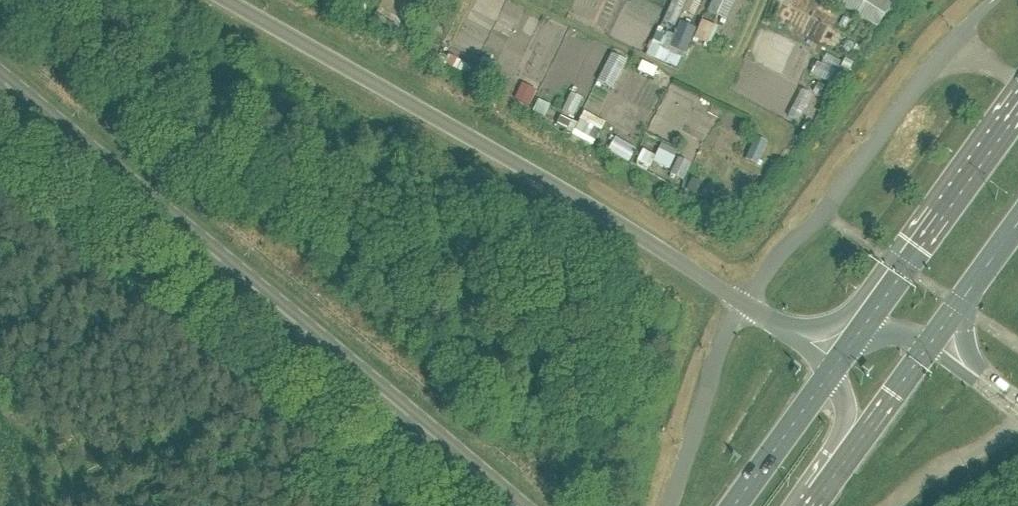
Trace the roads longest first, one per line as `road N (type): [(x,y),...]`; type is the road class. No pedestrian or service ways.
road 1 (secondary): [(512,505),(0,80)]
road 2 (primary): [(744,305),(230,0)]
road 3 (unclassified): [(744,305),(959,39)]
road 4 (primary): [(1017,114),(866,326)]
road 5 (unclassified): [(668,505),(695,416),(744,305)]
road 6 (primary): [(829,482),(932,343)]
road 7 (primary): [(833,370),(734,505)]
road 8 (unclassified): [(893,505),(1017,423)]
road 9 (primary): [(932,343),(1017,224)]

